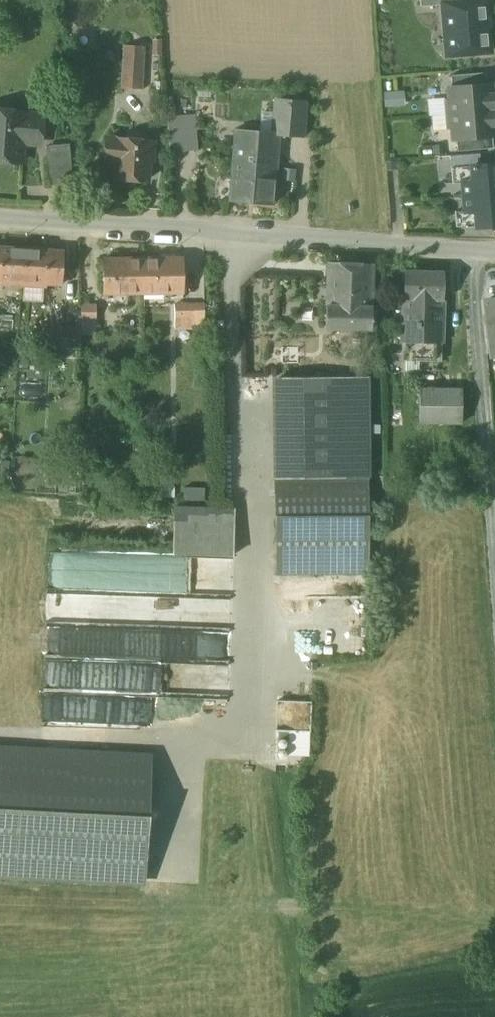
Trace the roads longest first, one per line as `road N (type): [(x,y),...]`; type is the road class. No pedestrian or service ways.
road 1 (unclassified): [(0,216),(494,252)]

